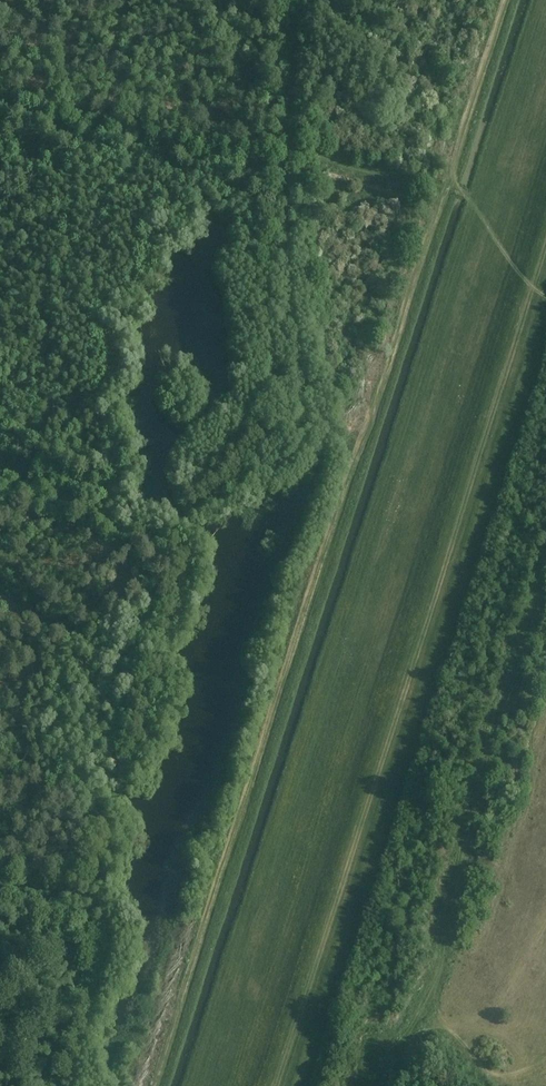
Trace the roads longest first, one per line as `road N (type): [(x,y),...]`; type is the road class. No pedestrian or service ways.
road 1 (track): [(442,192),(332,154),(288,151),(297,326),(311,393),(345,477),(154,1085)]
road 2 (track): [(442,192),(345,477)]
road 3 (track): [(295,0),(288,151),(233,157)]
road 4 (track): [(442,192),(508,0)]
road 5 (track): [(545,296),(469,196),(442,192)]

